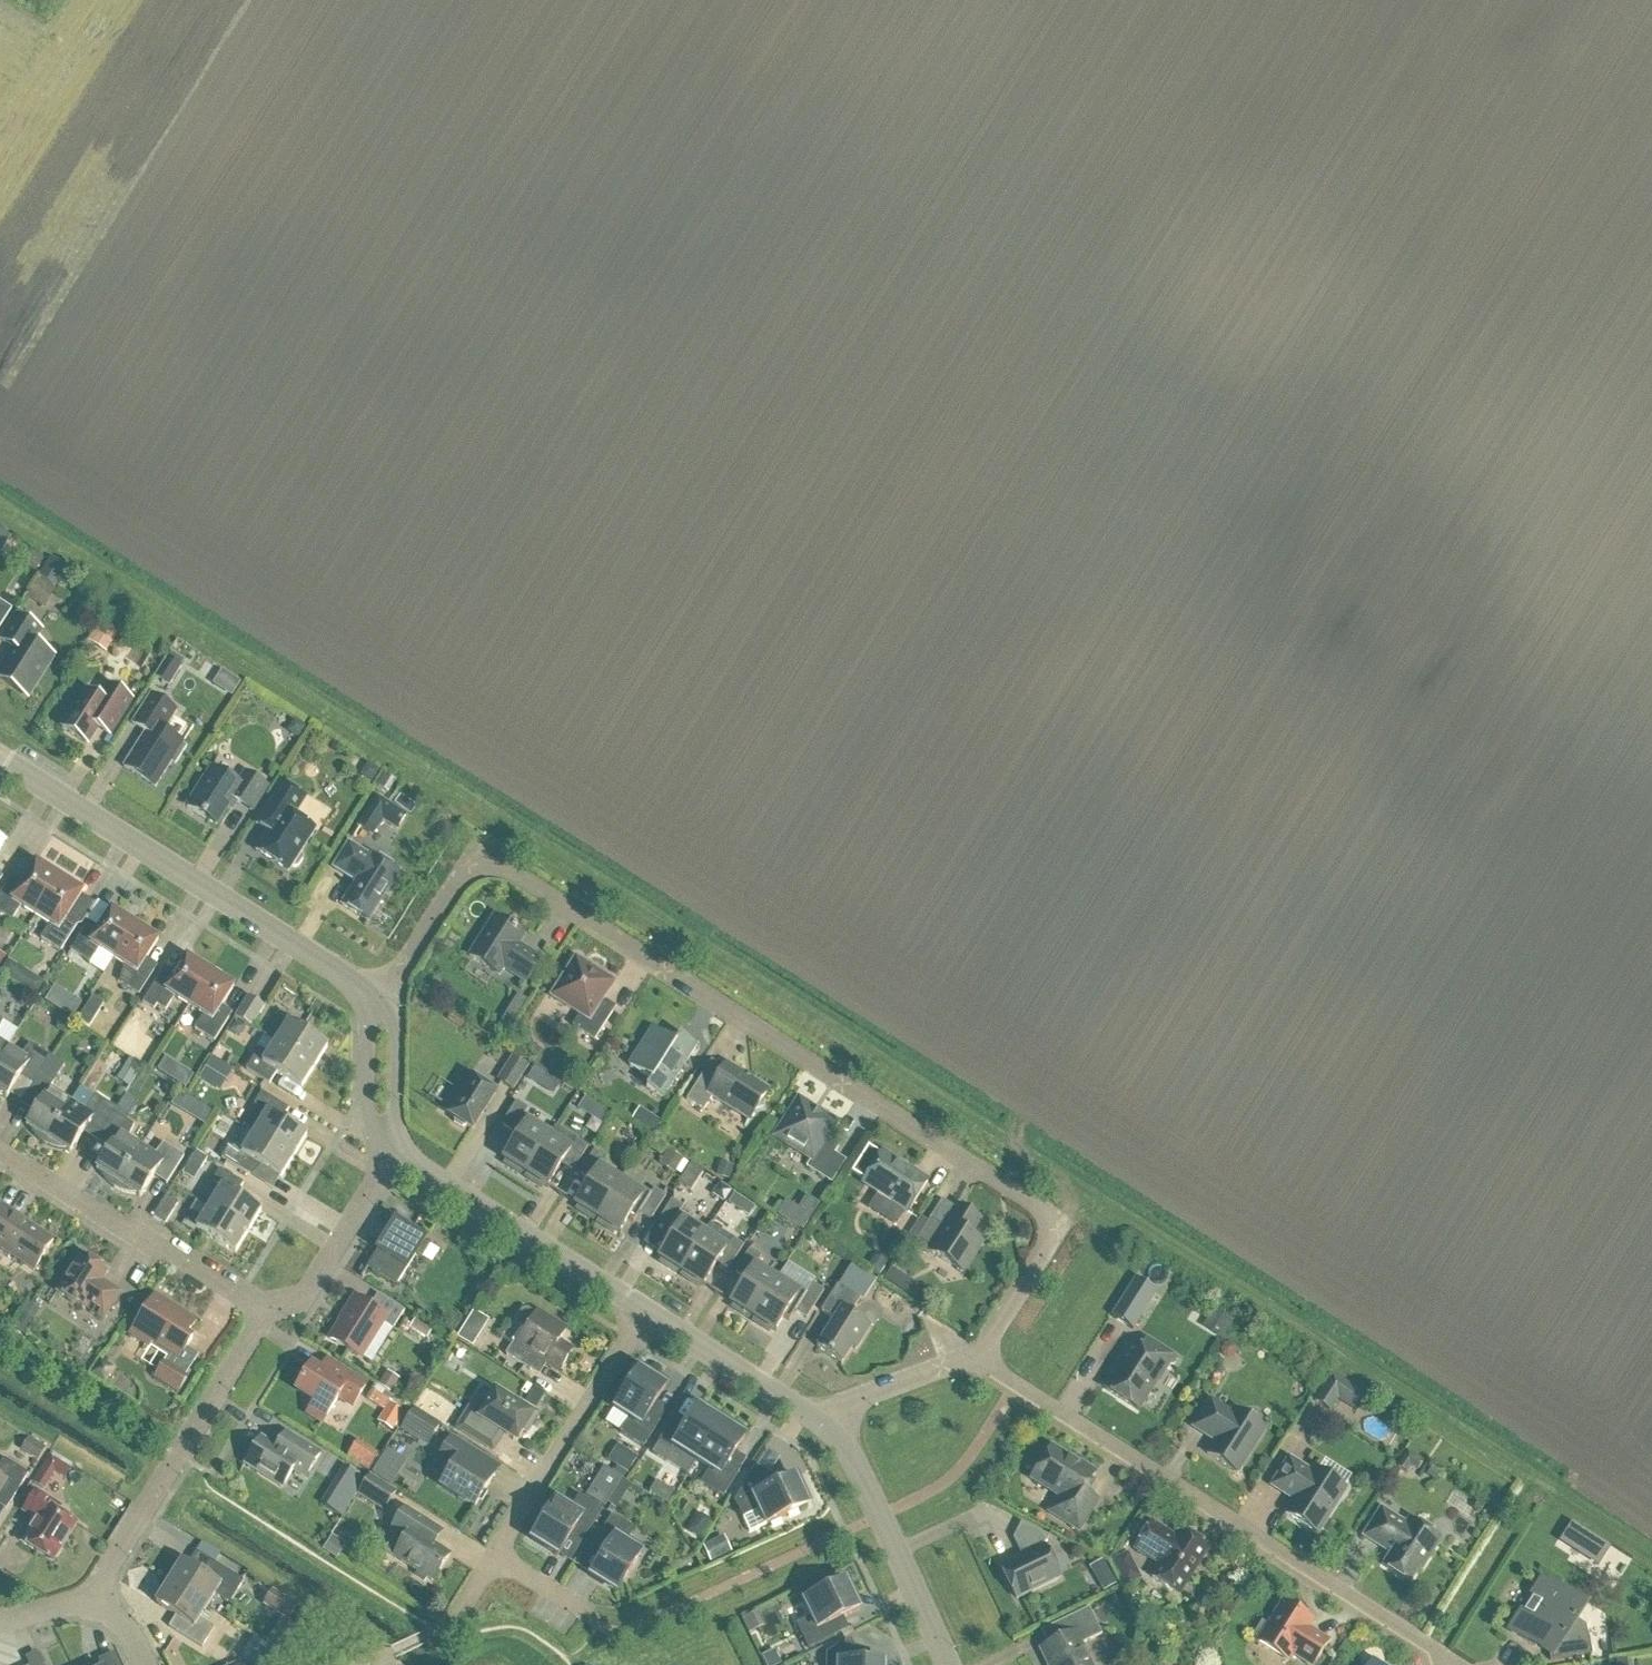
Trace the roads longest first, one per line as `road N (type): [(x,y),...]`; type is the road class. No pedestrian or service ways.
road 1 (track): [(0,503),(1651,1552)]
road 2 (residential): [(983,1360),(1053,1234),(1034,1206),(494,865),(477,862),(461,876),(399,977),(371,996)]
road 3 (residential): [(1444,1664),(1016,1390),(983,1360)]
road 4 (unclassified): [(371,996),(0,760)]
road 5 (residential): [(879,1514),(626,1631),(493,1556)]
road 6 (residential): [(88,1600),(268,1309)]
road 7 (residential): [(268,1309),(63,1192),(0,1146)]
road 8 (unclassified): [(643,1314),(391,1153)]
road 9 (residential): [(493,1556),(643,1314)]
road 10 (unclassified): [(827,1423),(643,1314)]
road 11 (residential): [(268,1309),(305,1298),(391,1153)]
road 12 (residential): [(827,1423),(843,1407),(932,1370),(983,1360)]
road 13 (unclassified): [(391,1153),(394,1031),(371,996)]
road 14 (unclassified): [(945,1664),(879,1514)]
road 15 (unclassified): [(371,996),(365,1099),(391,1153)]

